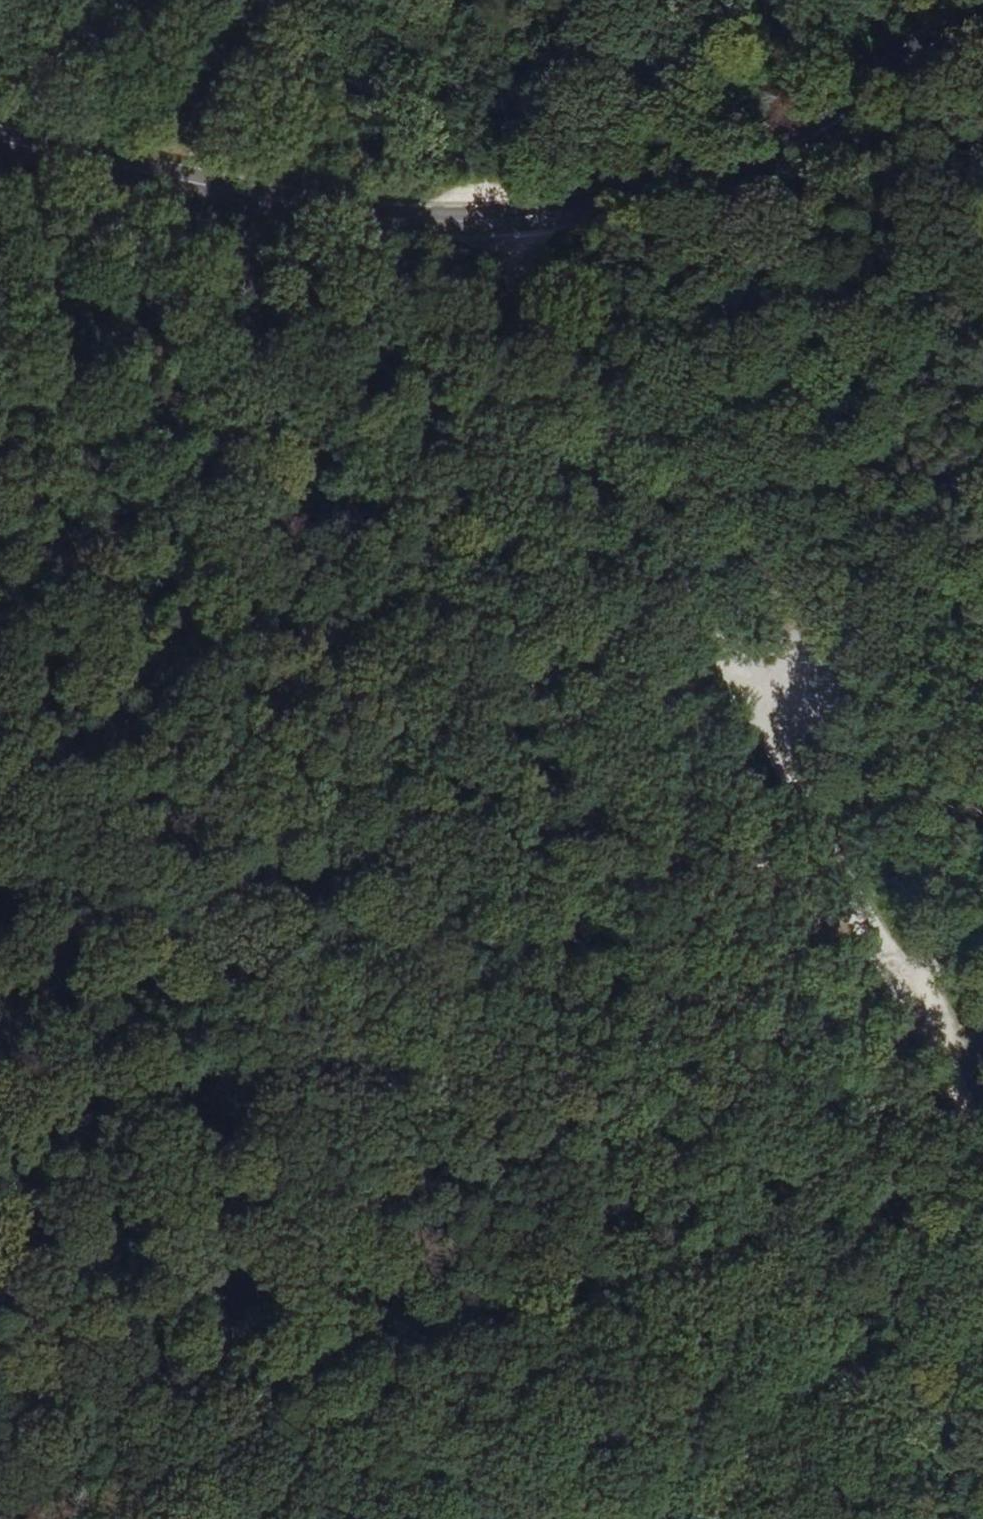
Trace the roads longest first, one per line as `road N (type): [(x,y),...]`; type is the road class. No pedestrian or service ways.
road 1 (tertiary): [(982,10),(818,128),(737,167),(562,215),(387,242),(0,157)]
road 2 (track): [(501,221),(518,279),(772,709),(982,1117)]
road 3 (track): [(982,1350),(881,1518)]

